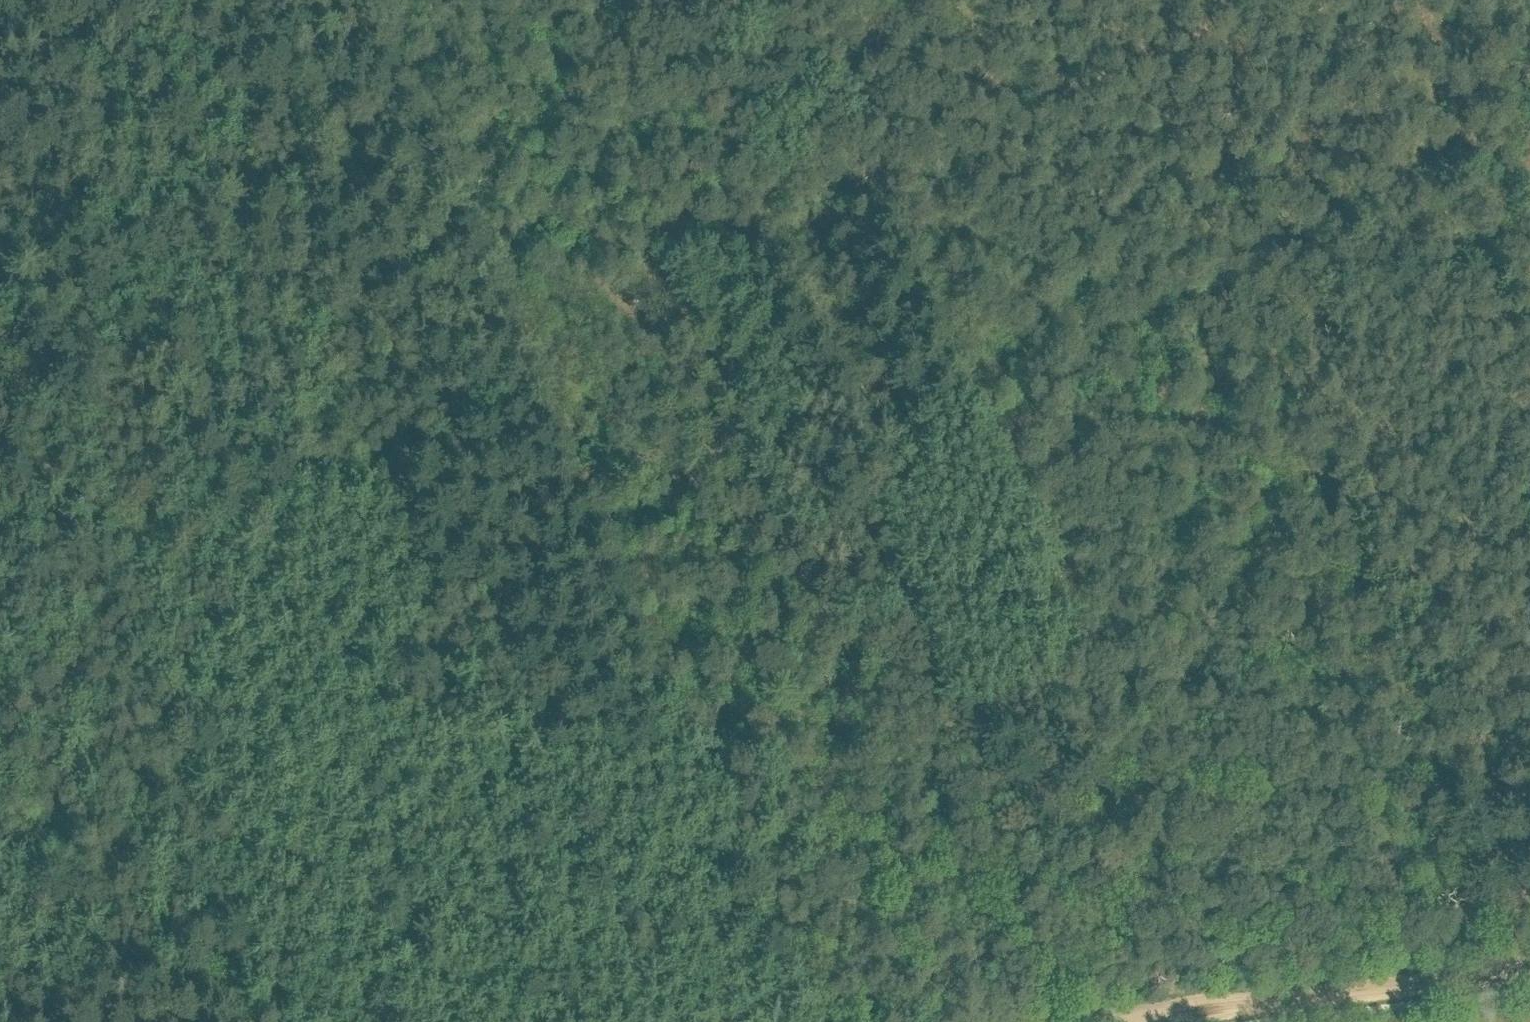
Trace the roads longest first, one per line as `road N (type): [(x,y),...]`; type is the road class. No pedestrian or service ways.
road 1 (track): [(1529,976),(1143,1021)]

